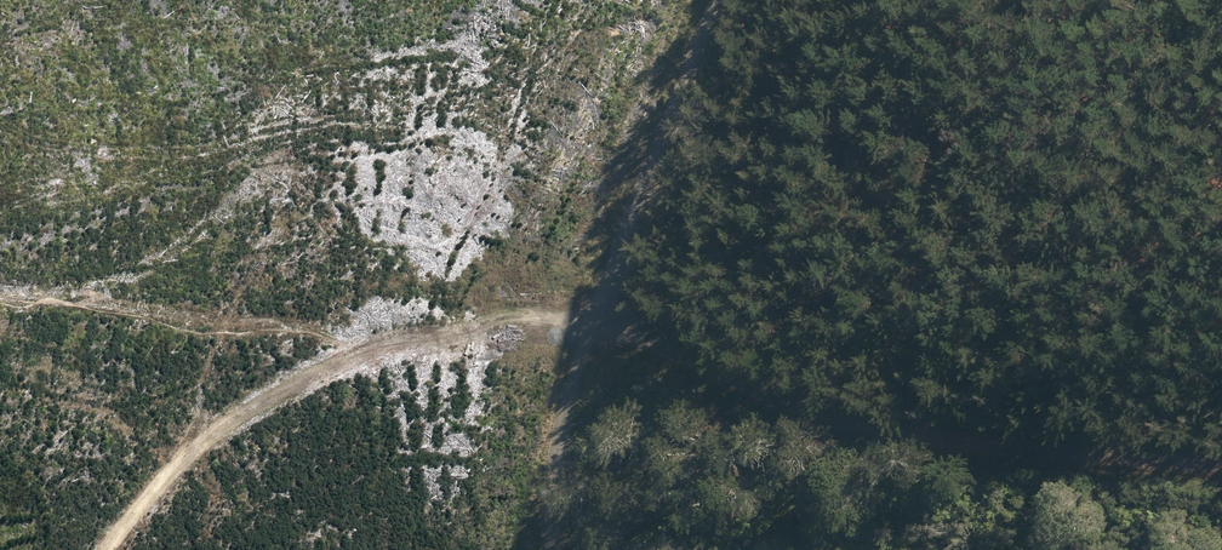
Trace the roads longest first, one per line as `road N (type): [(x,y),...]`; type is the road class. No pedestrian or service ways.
road 1 (track): [(588,331),(855,424),(1221,471)]
road 2 (track): [(722,0),(588,331),(561,427),(550,549)]
road 3 (track): [(588,331),(455,326),(331,366),(221,438),(113,549)]

